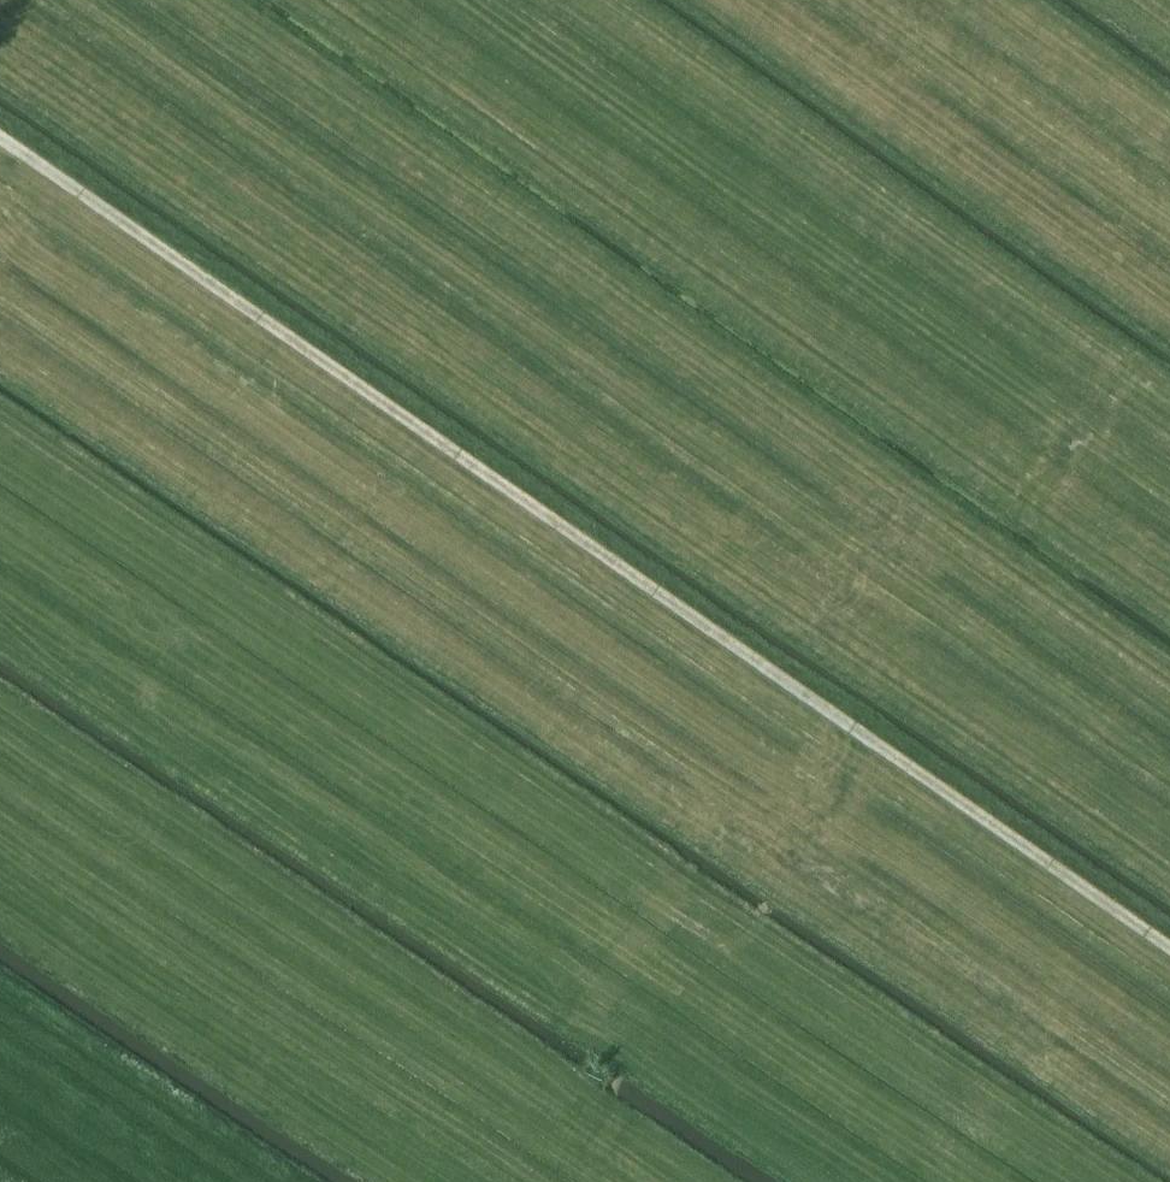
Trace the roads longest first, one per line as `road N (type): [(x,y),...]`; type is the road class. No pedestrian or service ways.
road 1 (track): [(0,141),(1169,950)]

